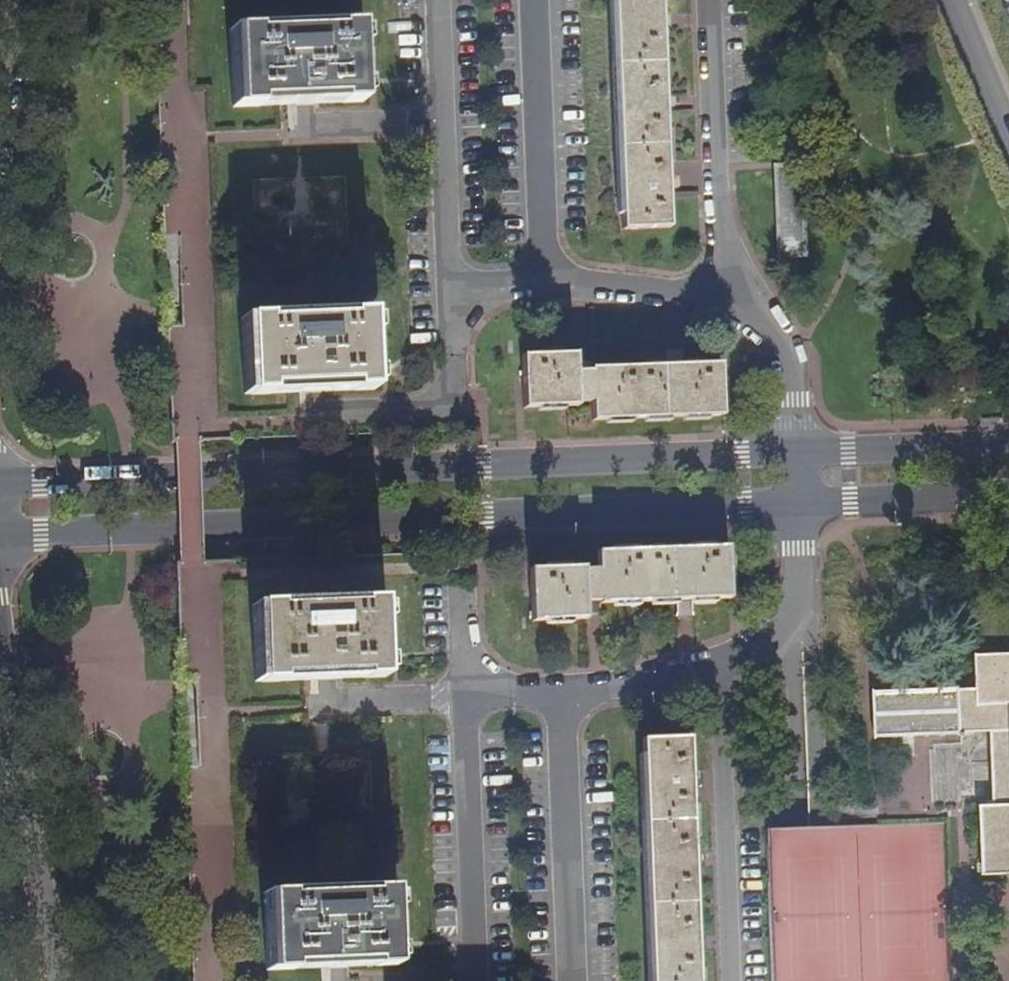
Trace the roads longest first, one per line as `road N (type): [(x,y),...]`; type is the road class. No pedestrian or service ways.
road 1 (tertiary): [(0,535),(798,503)]
road 2 (tertiary): [(796,451),(0,482)]
road 3 (residential): [(474,980),(463,696),(562,692)]
road 4 (residential): [(442,0),(454,274),(549,275)]
road 5 (residential): [(0,629),(30,828),(65,980)]
road 6 (residential): [(731,980),(717,666)]
road 7 (residential): [(710,0),(721,295)]
road 8 (residential): [(572,980),(562,692)]
road 9 (residential): [(535,0),(549,275)]
road 10 (tertiary): [(1008,443),(796,451)]
road 11 (tertiary): [(798,503),(1008,494)]
road 12 (residential): [(717,666),(786,621),(797,573),(798,503)]
road 13 (residential): [(721,295),(757,310),(778,332),(792,363),(796,451)]
road 14 (residential): [(549,275),(721,295)]
road 15 (residential): [(562,692),(717,666)]
road 16 (tertiary): [(1008,137),(953,0)]
road 17 (residential): [(22,0),(0,135)]

